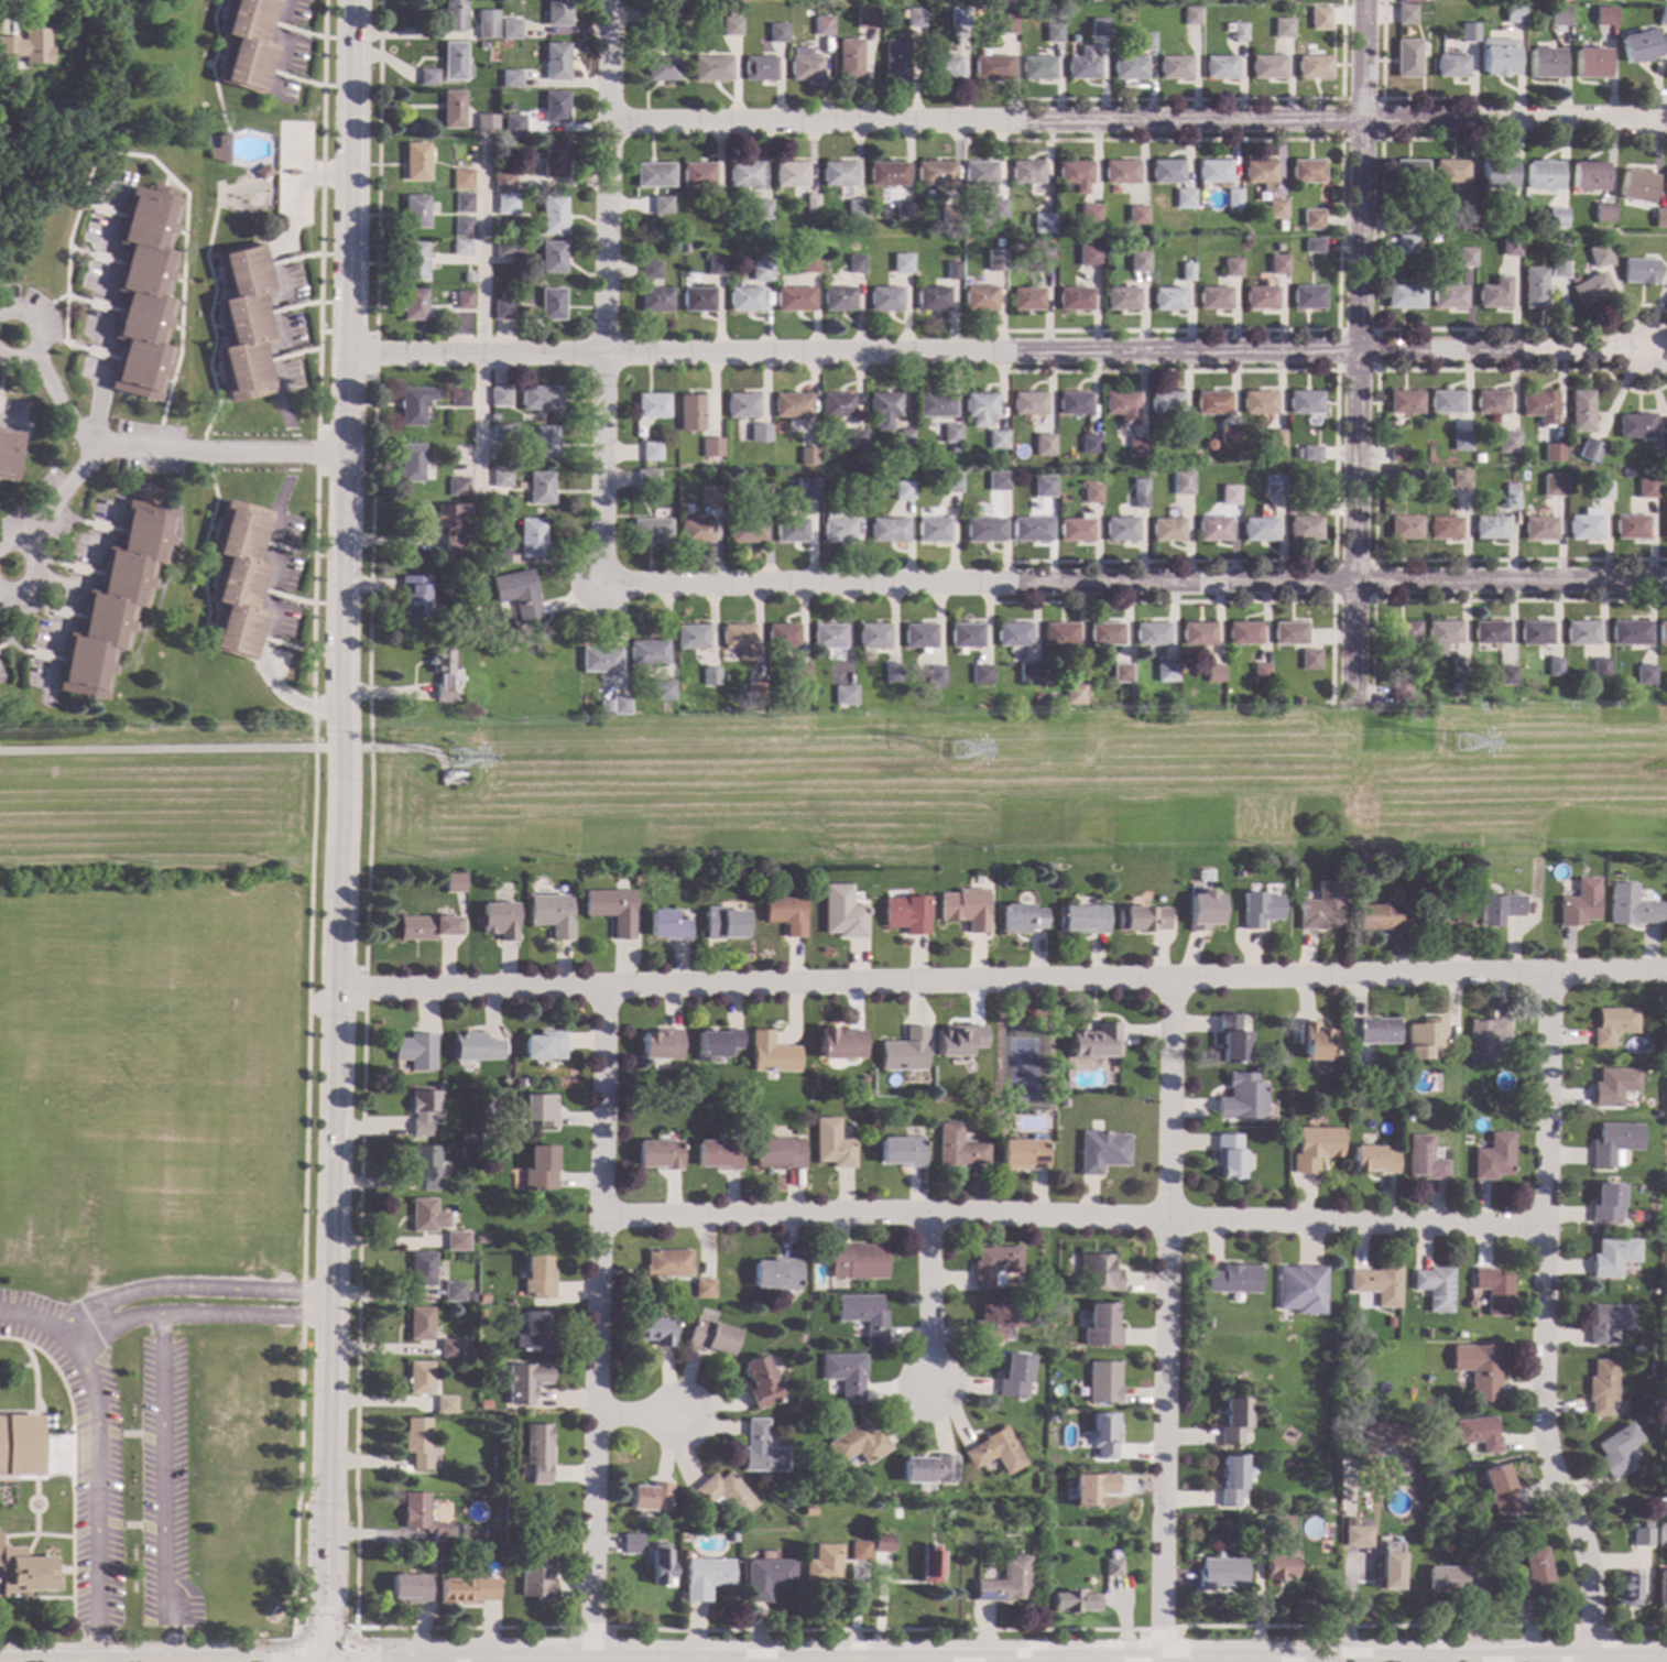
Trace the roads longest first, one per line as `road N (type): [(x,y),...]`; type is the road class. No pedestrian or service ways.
road 1 (tertiary): [(1666,1657),(0,1660)]
road 2 (tertiary): [(322,1661),(354,0)]
road 3 (residential): [(1666,971),(338,992)]
road 4 (residential): [(1649,349),(349,352)]
road 5 (residential): [(1666,581),(601,585)]
road 6 (residential): [(1647,119),(610,120)]
road 7 (residential): [(1545,1226),(1169,1215),(602,1217)]
road 8 (residential): [(1363,0),(1350,702)]
road 9 (residential): [(1549,973),(1541,1416),(1548,1468),(1589,1577),(1591,1658)]
road 10 (residential): [(1172,977),(1161,1660)]
road 11 (residential): [(592,1660),(609,990)]
road 12 (residential): [(609,0),(601,585)]
road 13 (residential): [(930,1215),(933,1388)]

